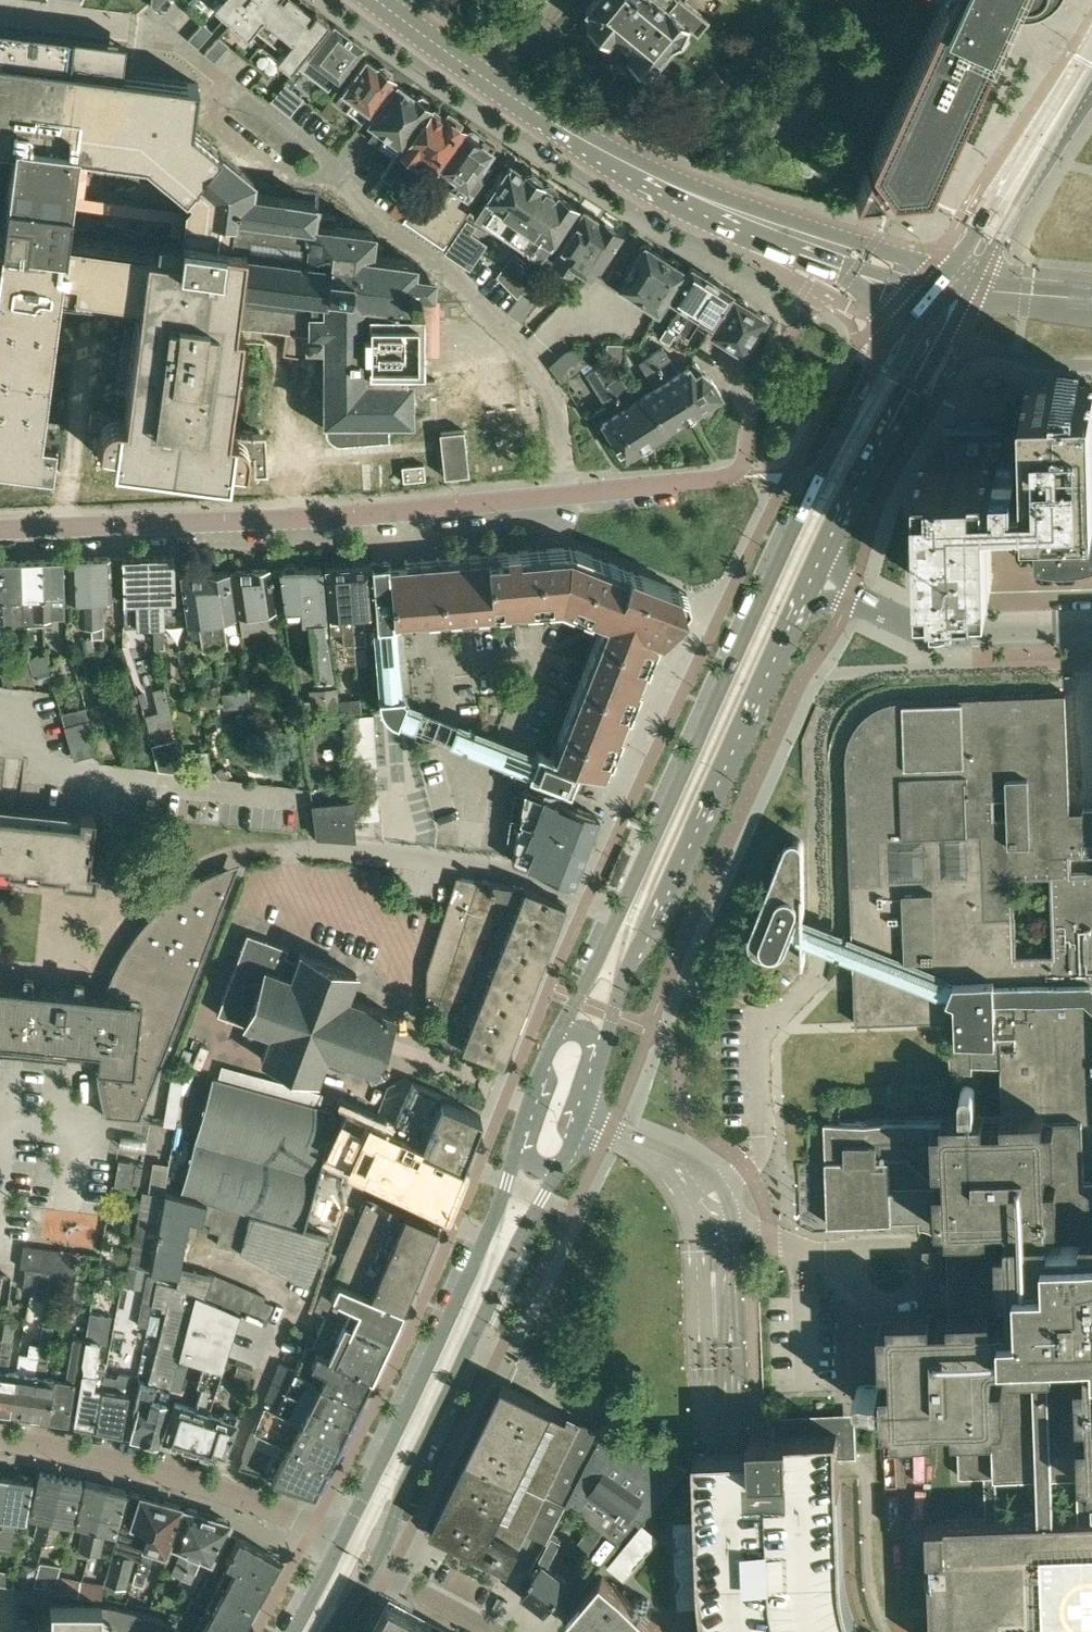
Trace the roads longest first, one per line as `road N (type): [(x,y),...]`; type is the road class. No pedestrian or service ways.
road 1 (secondary): [(923,297),(875,365),(554,1039)]
road 2 (residential): [(741,477),(320,516),(0,531)]
road 3 (secondary): [(602,1057),(622,980),(793,618)]
road 4 (secondary): [(366,1563),(513,1249),(563,1161)]
road 5 (secondary): [(517,1141),(486,1236),(341,1541)]
road 6 (secondary): [(377,0),(550,121),(712,203)]
road 7 (unclassified): [(0,1440),(168,1473),(341,1541)]
road 8 (secondary): [(826,546),(962,293)]
road 9 (secondary): [(946,272),(752,207),(712,203)]
road 10 (secondary): [(712,203),(736,229),(923,297)]
road 11 (unclassified): [(1036,148),(1010,170),(946,272)]
road 12 (unclassified): [(967,283),(1022,195),(1036,148)]
road 13 (residential): [(366,1563),(491,1631)]
road 14 (unclassified): [(960,629),(1091,624)]

